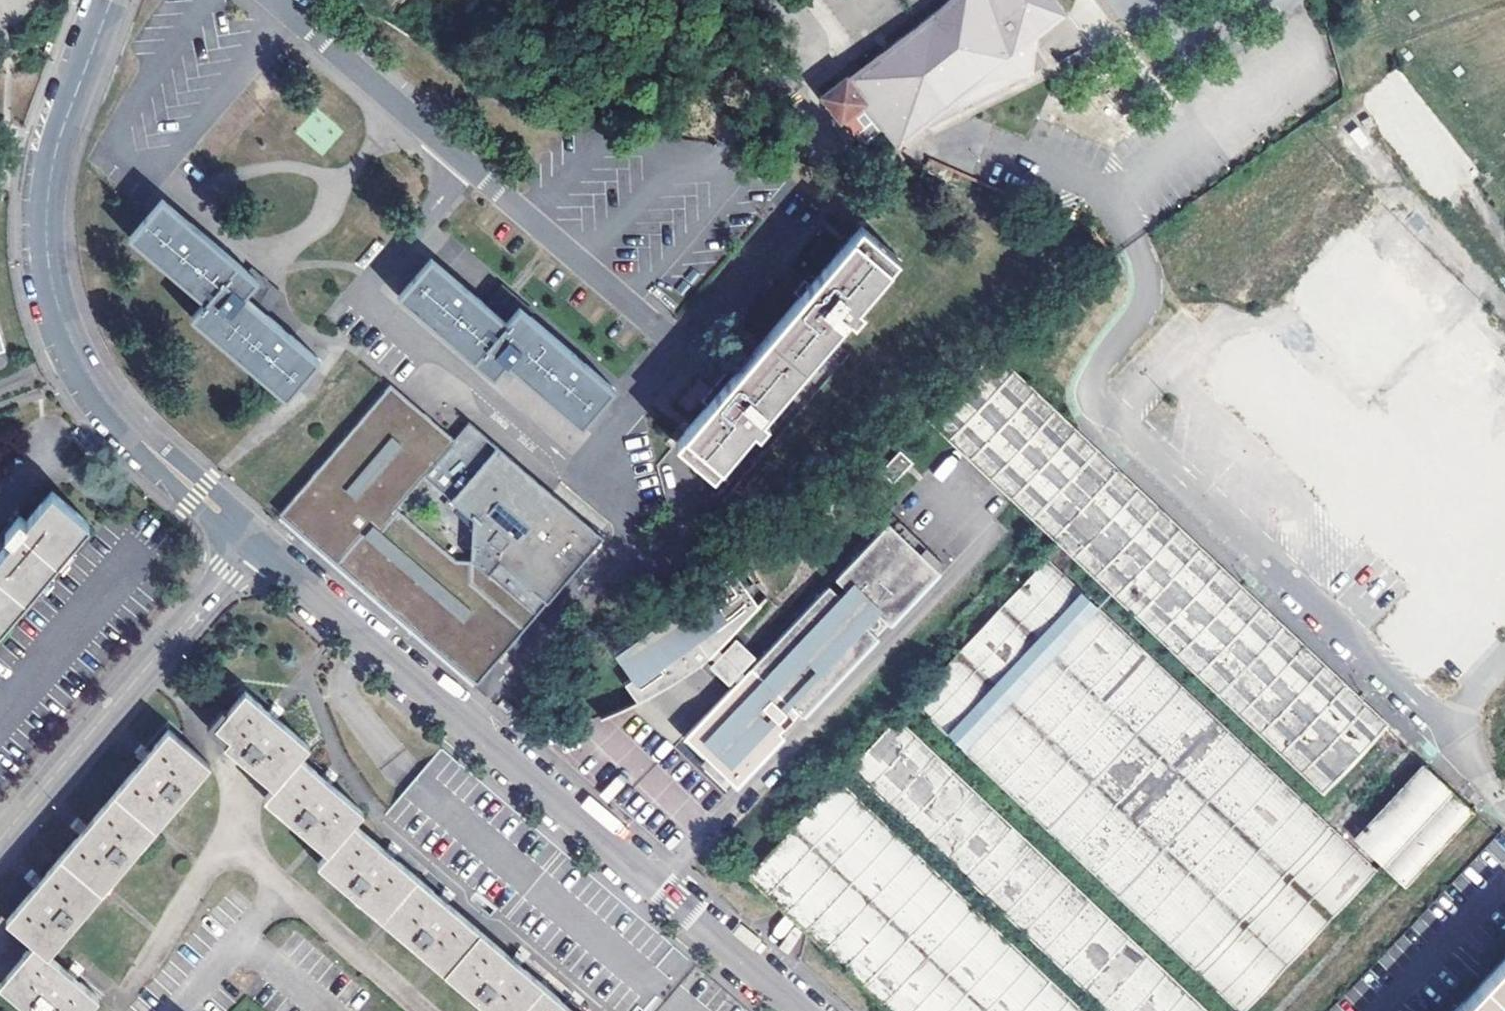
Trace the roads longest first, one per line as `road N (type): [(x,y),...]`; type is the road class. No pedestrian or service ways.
road 1 (residential): [(1504,805),(1443,727),(1094,391),(1095,370),(1147,302),(1126,221)]
road 2 (tertiary): [(252,543),(804,1010)]
road 3 (tertiary): [(49,183),(49,273),(78,355),(130,428),(252,543)]
road 4 (residential): [(252,543),(0,837)]
road 5 (tertiary): [(49,183),(110,0)]

